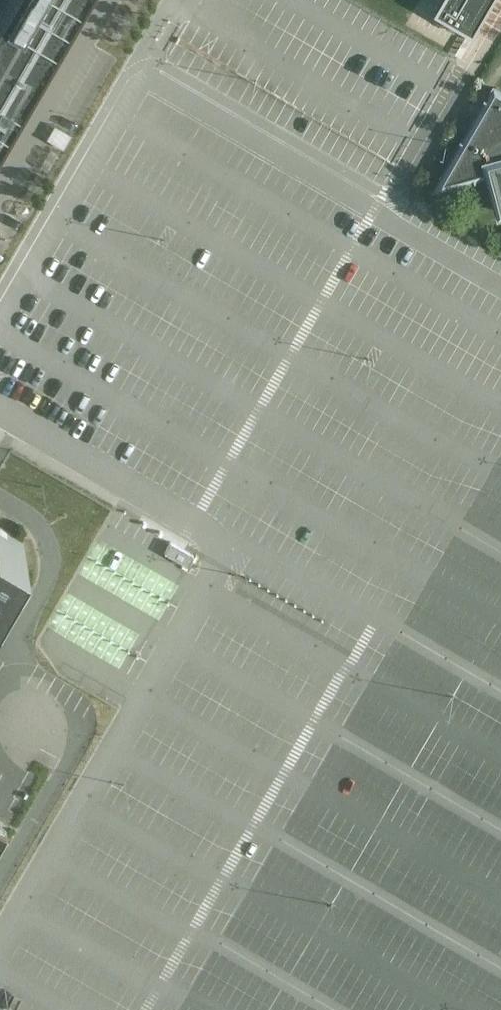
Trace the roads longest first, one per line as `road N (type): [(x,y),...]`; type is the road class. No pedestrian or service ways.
road 1 (unclassified): [(0,884),(70,760),(16,680),(16,648),(51,579),(49,545),(30,517),(0,500)]

